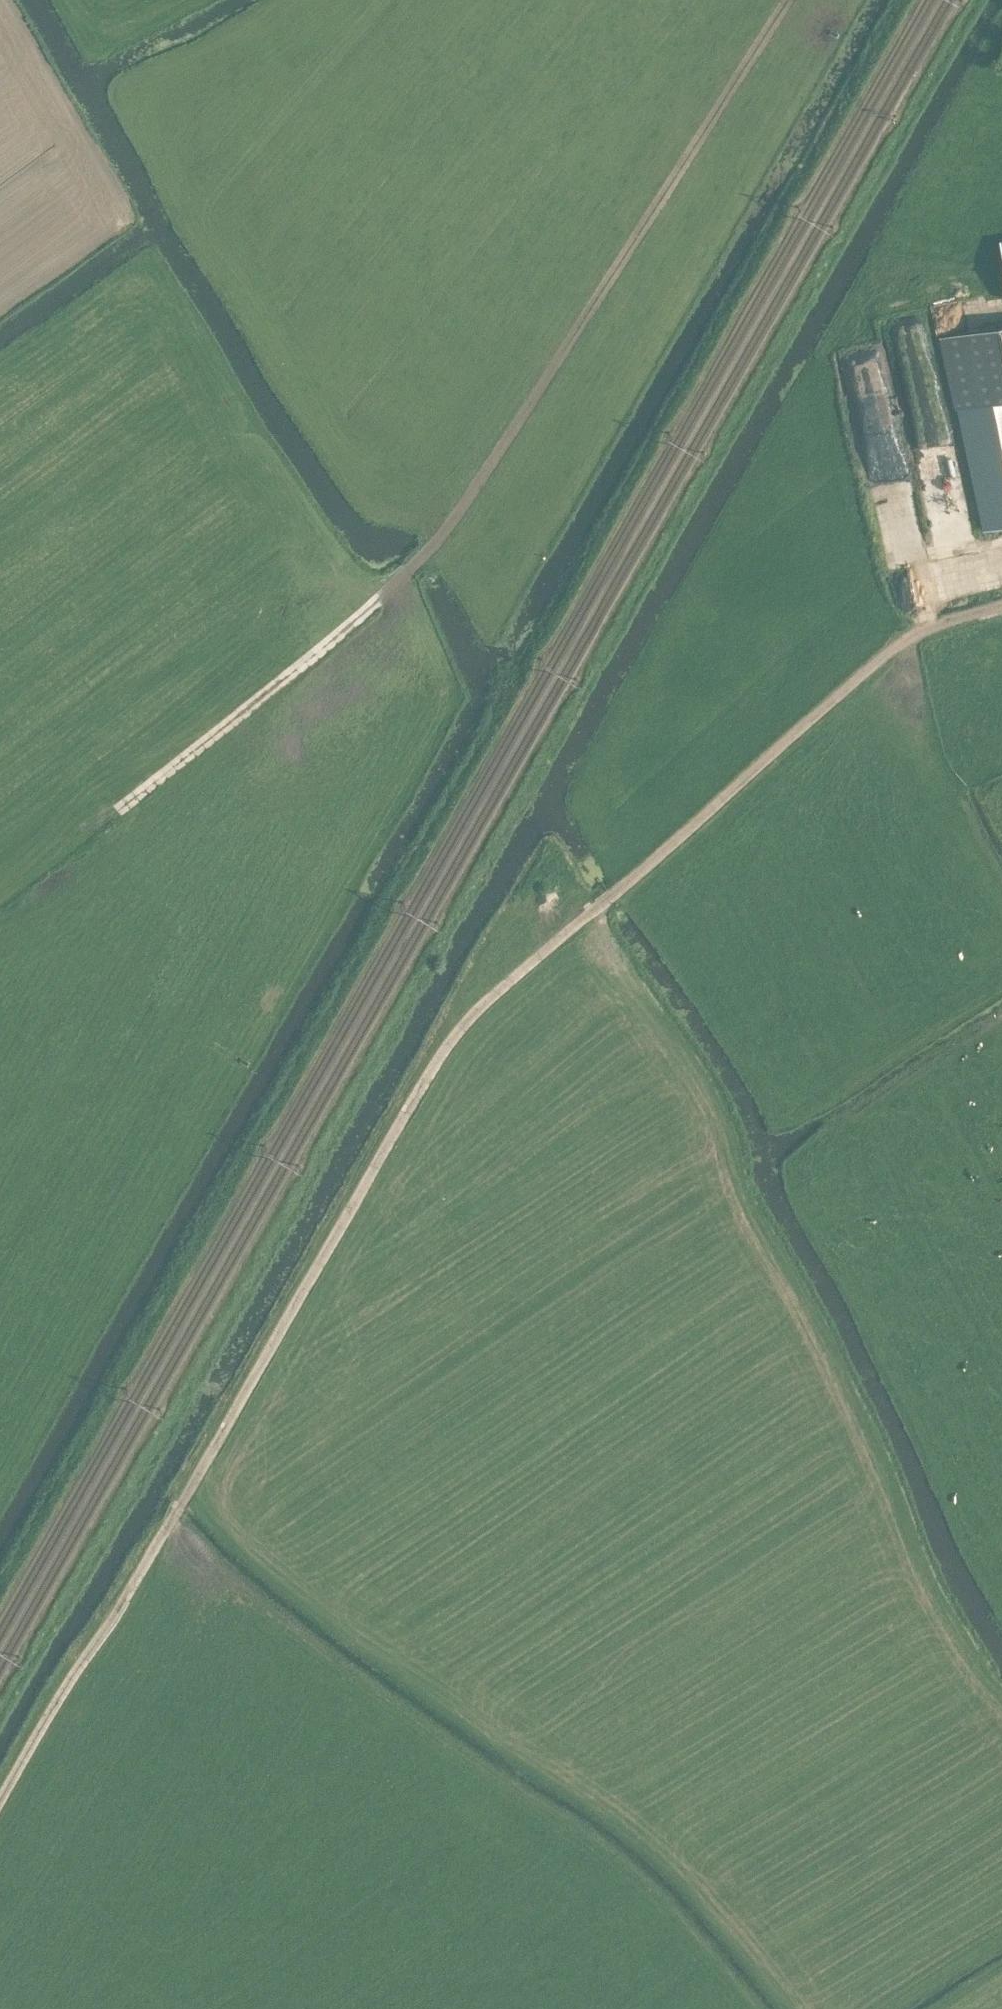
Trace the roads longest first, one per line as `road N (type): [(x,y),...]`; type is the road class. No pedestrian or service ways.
road 1 (track): [(0,1796),(464,1021),(898,639),(921,624),(1001,602)]
road 2 (track): [(785,0),(438,535),(323,647),(189,757),(0,890)]

